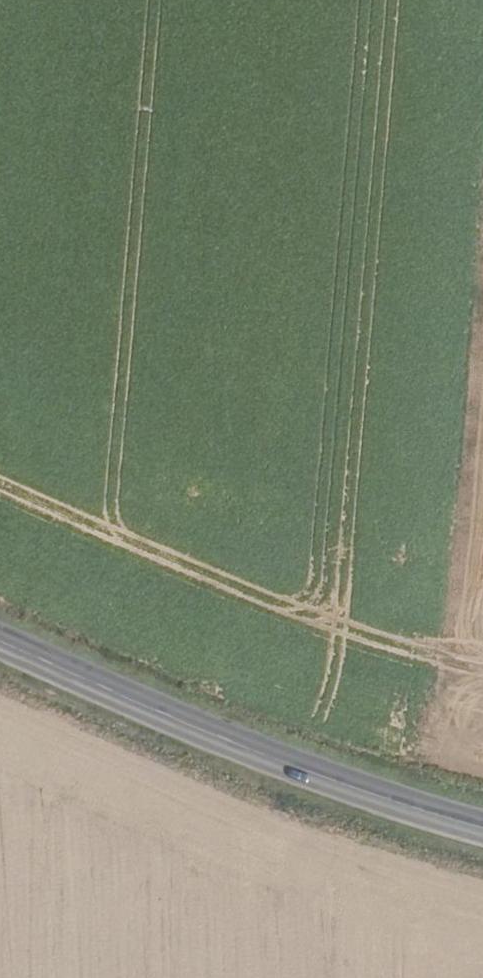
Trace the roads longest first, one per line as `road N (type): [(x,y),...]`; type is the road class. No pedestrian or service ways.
road 1 (primary): [(0,641),(314,774),(482,828)]

